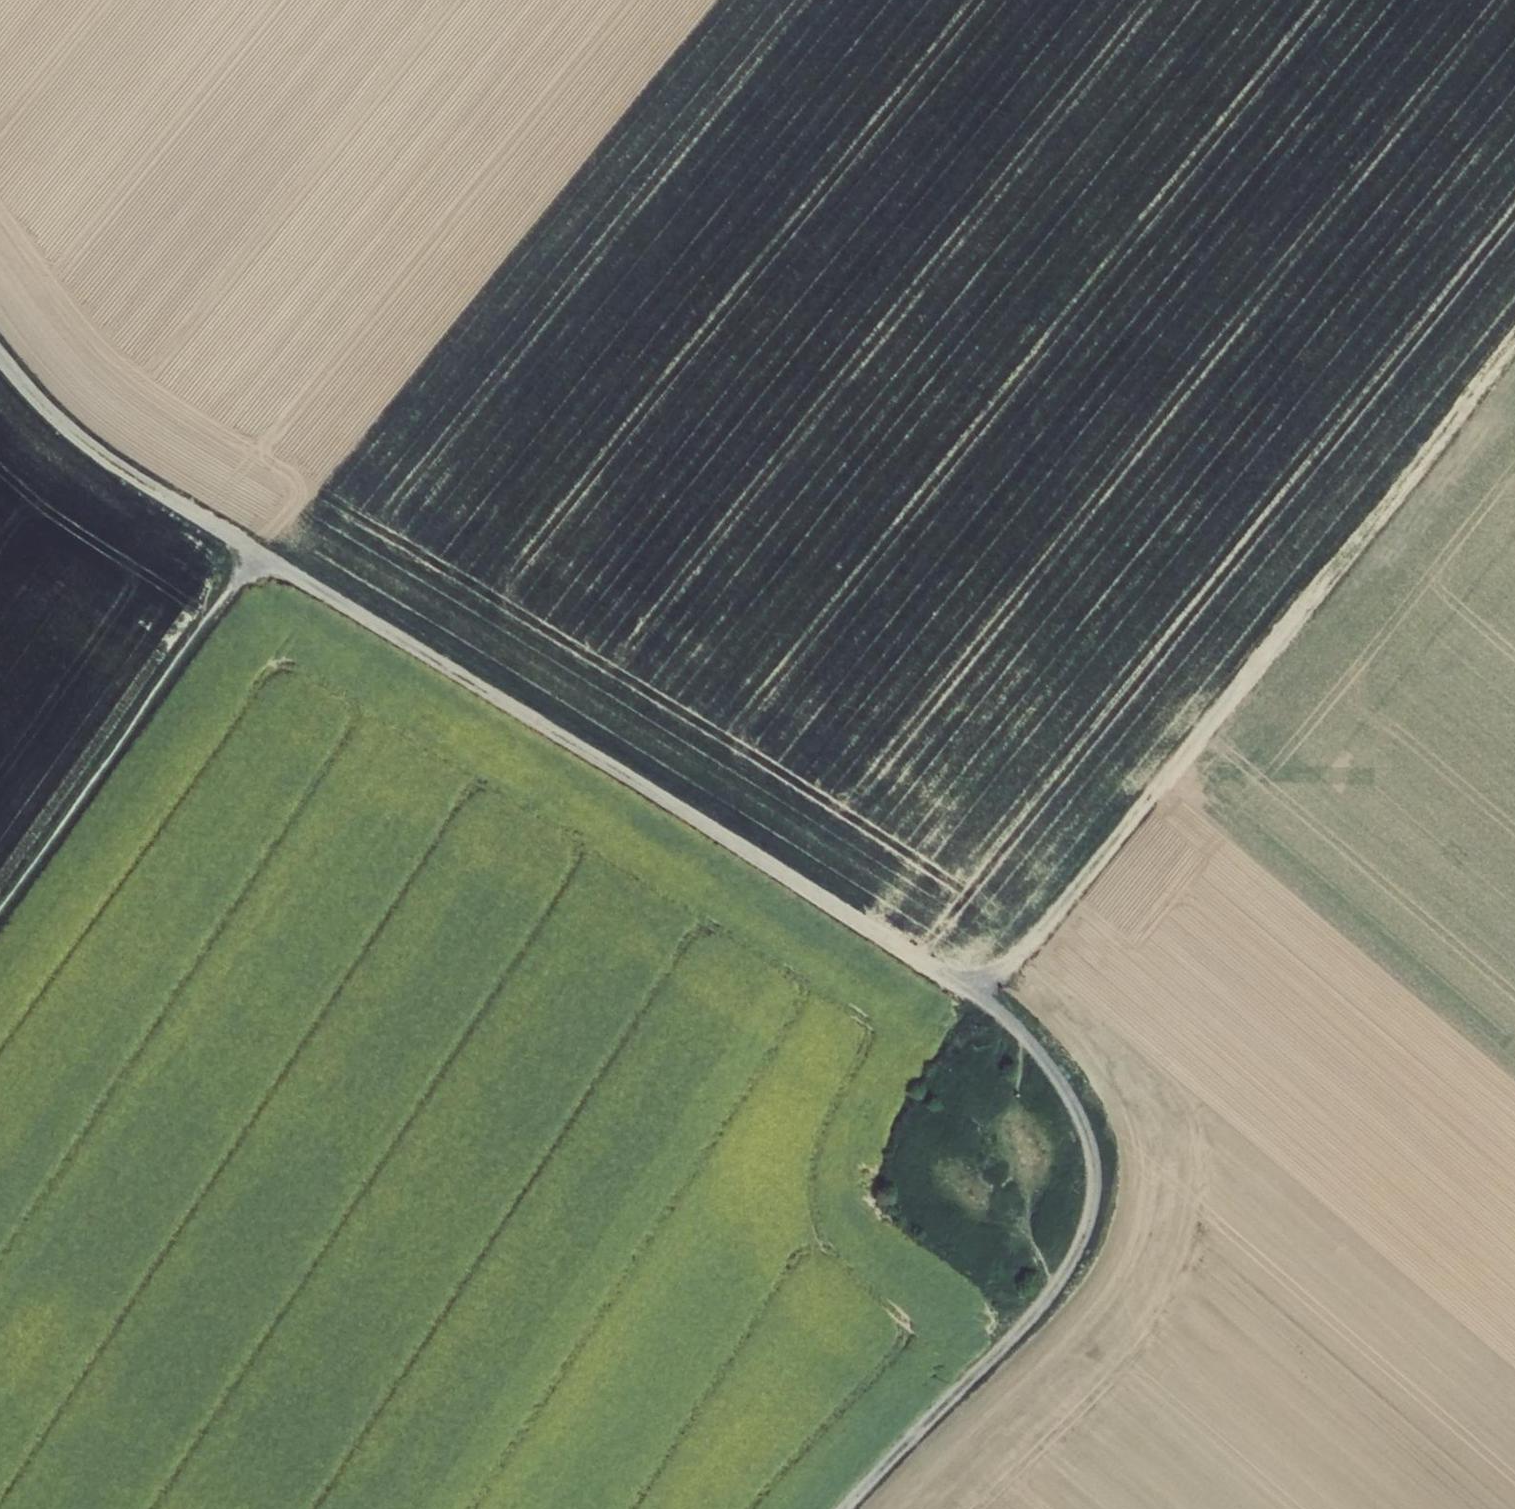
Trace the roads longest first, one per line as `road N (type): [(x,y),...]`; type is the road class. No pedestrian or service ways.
road 1 (track): [(0,355),(61,424),(117,468),(977,996),(1058,1078),(1094,1163),(1090,1213),(1071,1266),(1024,1327),(846,1508)]
road 2 (track): [(977,996),(1514,333)]
road 3 (track): [(0,906),(255,551)]

